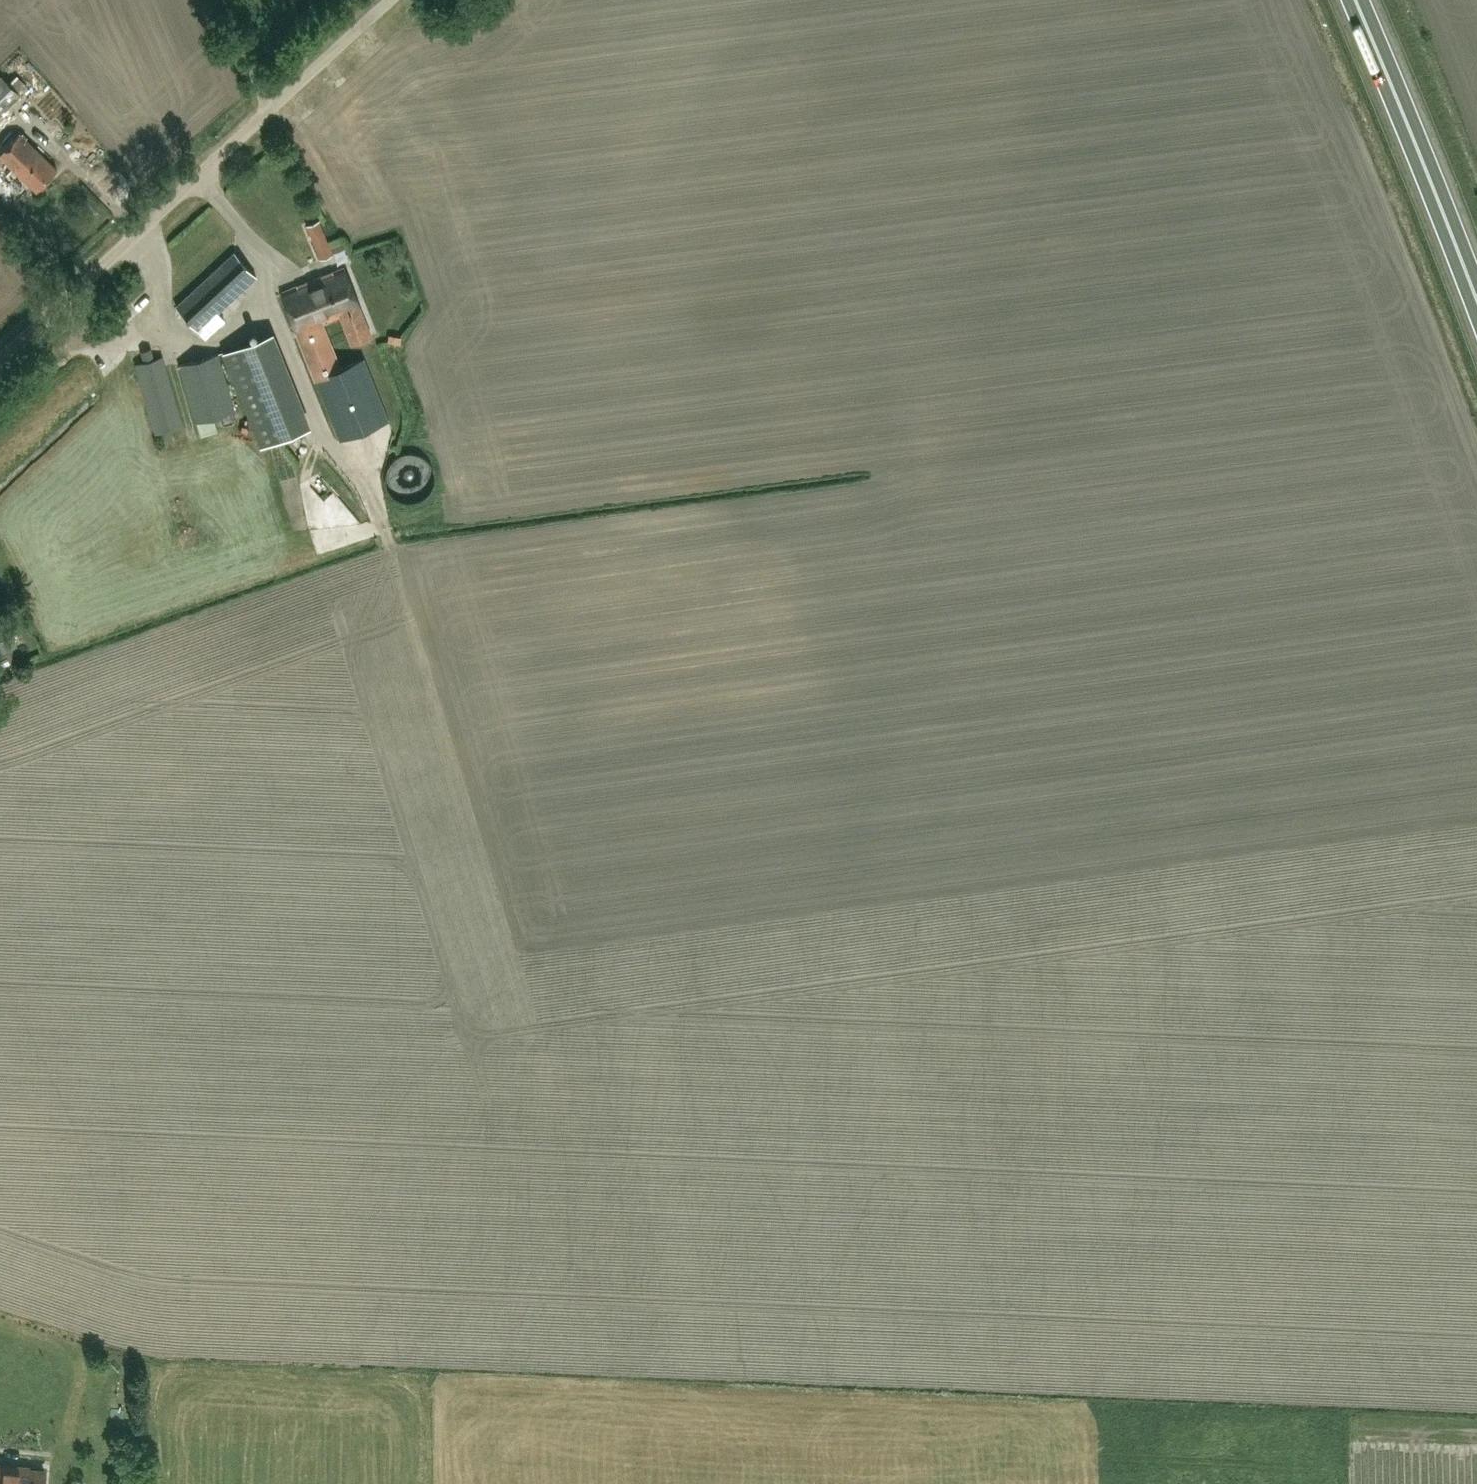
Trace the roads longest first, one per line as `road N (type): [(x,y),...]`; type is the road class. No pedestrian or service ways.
road 1 (unclassified): [(0,362),(396,0)]
road 2 (trunk): [(1476,295),(1366,0)]

